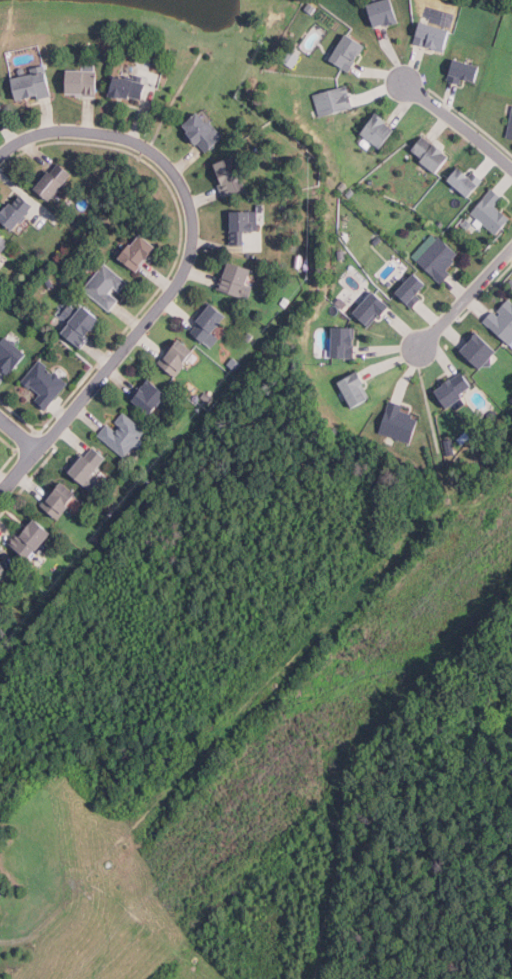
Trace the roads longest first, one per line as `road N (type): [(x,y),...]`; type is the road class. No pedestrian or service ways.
road 1 (residential): [(0,496),(179,285),(194,242),(185,187),(149,149),(81,132),(50,134),(0,160)]
road 2 (residential): [(511,170),(402,81)]
road 3 (residential): [(511,245),(420,345)]

